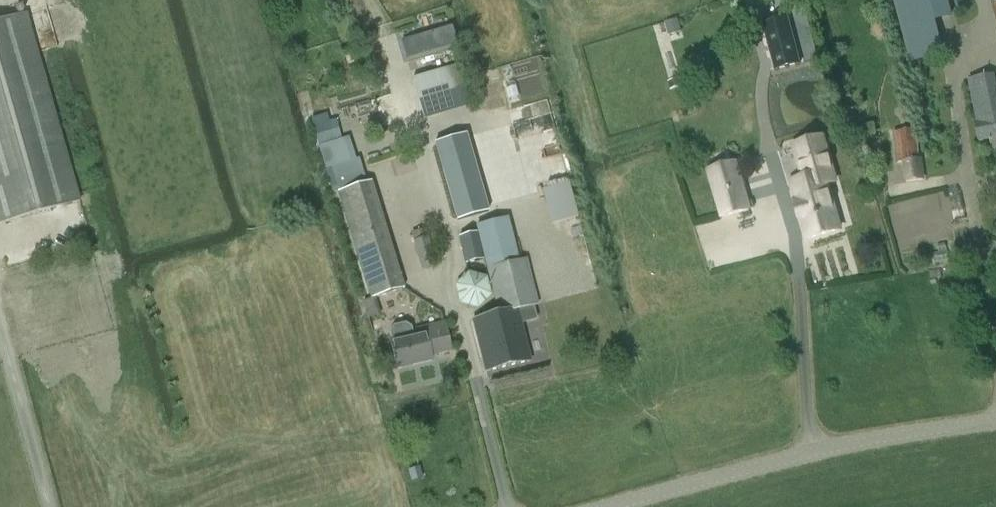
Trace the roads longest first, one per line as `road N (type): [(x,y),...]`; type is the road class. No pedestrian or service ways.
road 1 (tertiary): [(614,506),(822,453),(995,421)]

